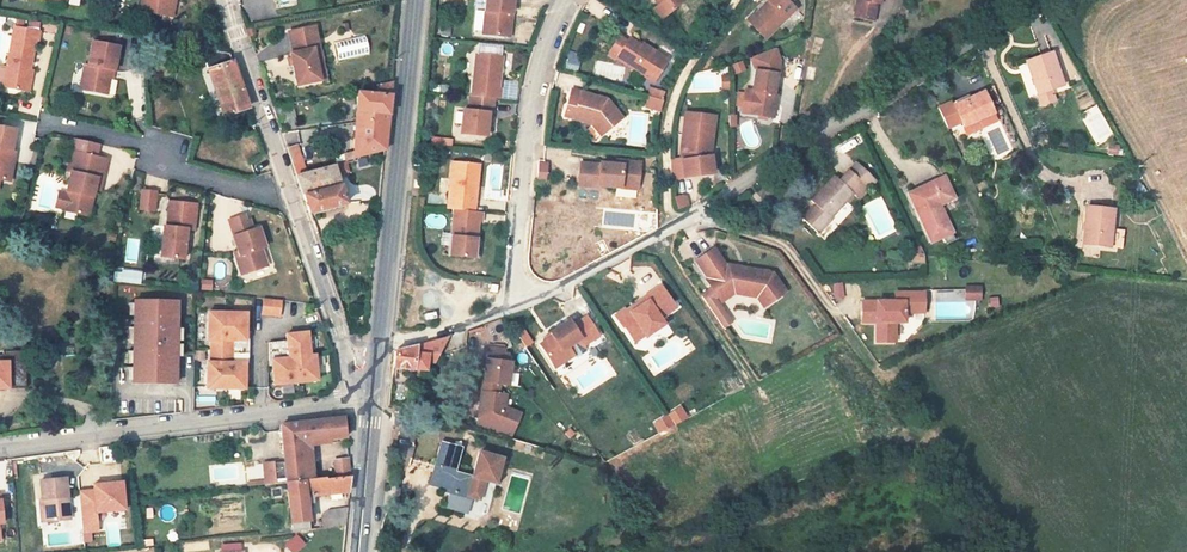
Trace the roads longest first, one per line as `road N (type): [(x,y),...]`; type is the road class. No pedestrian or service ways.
road 1 (residential): [(1038,0),(697,213)]
road 2 (unclassified): [(356,403),(0,451)]
road 3 (secondary): [(380,340),(416,0)]
road 4 (residential): [(570,0),(536,89),(516,307)]
road 5 (residential): [(293,206),(161,166),(152,148),(44,121)]
road 6 (tertiary): [(228,0),(293,206)]
road 7 (tertiary): [(293,206),(341,341),(346,392),(356,403)]
road 8 (residential): [(697,213),(516,307)]
road 9 (residential): [(847,328),(784,243),(697,213)]
road 10 (secondary): [(359,551),(374,403)]
road 11 (residential): [(516,307),(448,331),(380,340)]

